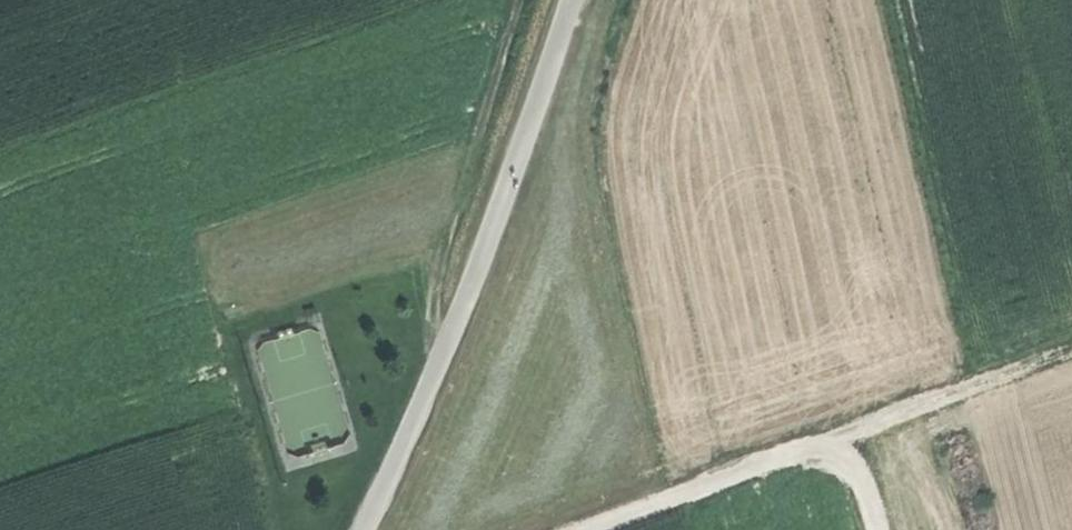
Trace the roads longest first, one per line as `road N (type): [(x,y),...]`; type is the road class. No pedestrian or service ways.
road 1 (track): [(368,529),(436,395),(567,0)]
road 2 (track): [(1071,341),(581,529)]
road 3 (track): [(520,0),(440,277),(436,395)]
road 4 (track): [(276,529),(250,412)]

